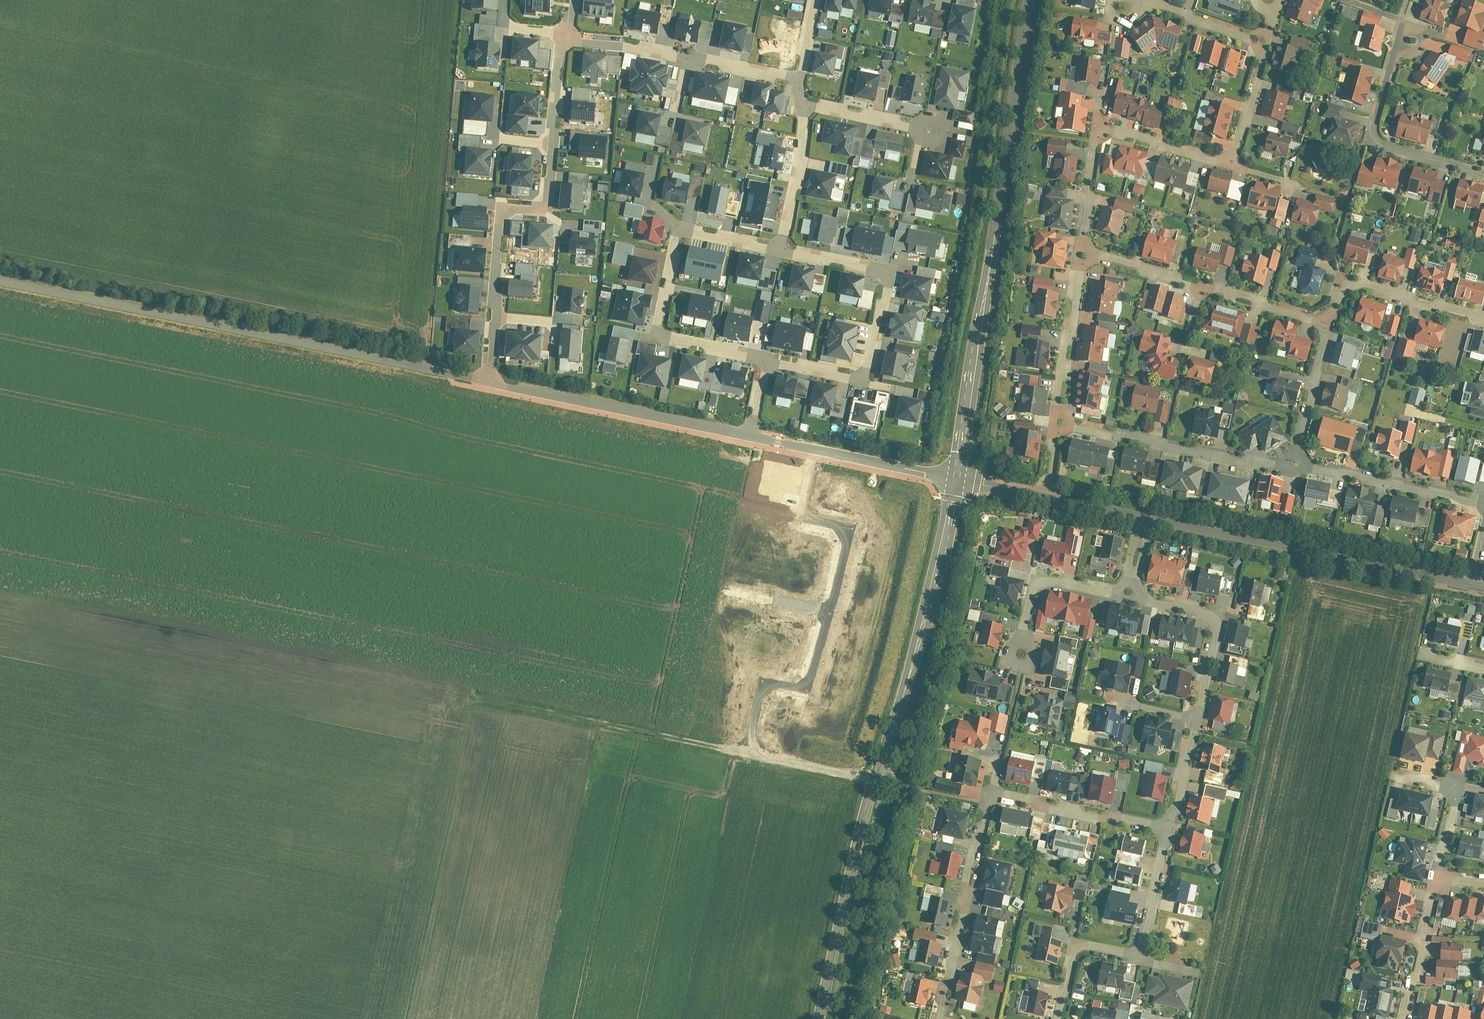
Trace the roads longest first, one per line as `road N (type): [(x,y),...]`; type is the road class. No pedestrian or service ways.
road 1 (tertiary): [(820,1018),(863,821),(929,613),(958,480)]
road 2 (unclassified): [(0,283),(489,384)]
road 3 (tertiary): [(958,480),(1029,0)]
road 4 (residential): [(565,40),(546,207),(505,209),(489,384)]
road 5 (unclassified): [(1145,521),(1471,587)]
road 6 (residential): [(783,251),(690,234),(679,242),(665,328),(677,342),(771,364)]
road 7 (residential): [(771,364),(855,379),(872,367),(888,285),(878,269),(783,251)]
road 8 (unclassified): [(489,384),(756,440)]
road 9 (residential): [(1080,253),(1098,133),(1234,167)]
road 10 (residential): [(1080,253),(1323,322)]
road 11 (residential): [(1054,429),(1292,469)]
road 12 (residential): [(1483,176),(1377,148),(1367,137),(1397,48),(1413,41)]
road 13 (residential): [(990,797),(940,1018)]
road 14 (unclassified): [(756,440),(958,480)]
road 15 (residential): [(1130,596),(1206,612),(1215,621),(1194,724)]
road 16 (residential): [(1292,469),(1483,508)]
road 17 (residential): [(1323,322),(1345,291),(1359,287),(1483,323)]
road 18 (residential): [(1167,833),(990,797)]
road 19 (residential): [(1054,429),(1080,253)]
road 20 (residential): [(1130,596),(1045,581),(1033,588),(1023,657)]
road 21 (residential): [(637,49),(800,82)]
road 22 (residential): [(1436,884),(1457,792),(1394,777)]
road 23 (residential): [(1119,13),(1151,5),(1265,44)]
road 24 (residential): [(1292,469),(1327,338),(1323,322)]
road 25 (residential): [(783,251),(808,106)]
road 26 (residential): [(1405,1018),(1436,884)]
road 27 (residential): [(1140,959),(1081,947),(1060,1018)]
road 28 (residential): [(939,133),(808,106)]
road 29 (residential): [(1167,833),(1140,959)]
road 30 (residential): [(1265,44),(1234,167)]

